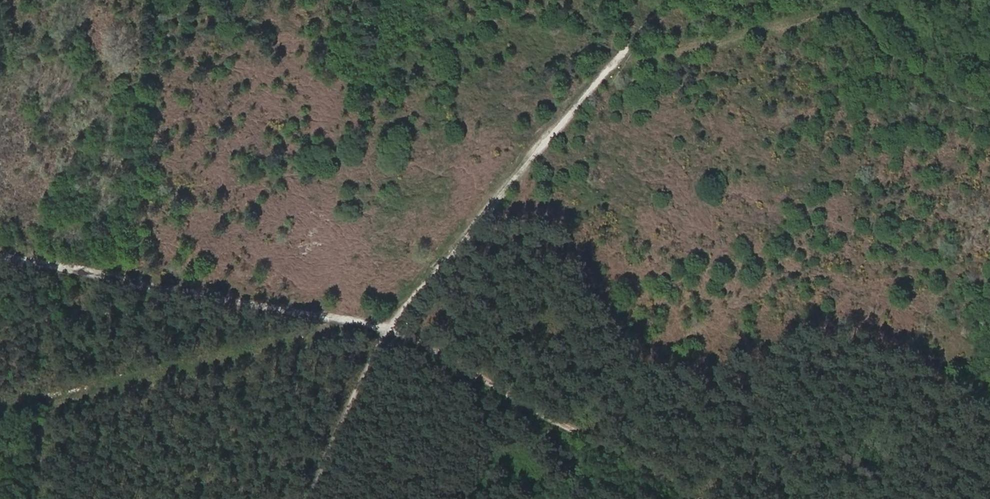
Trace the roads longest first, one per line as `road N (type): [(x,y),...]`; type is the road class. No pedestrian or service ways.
road 1 (track): [(390,326),(0,258)]
road 2 (track): [(694,498),(390,326)]
road 3 (track): [(865,0),(667,57),(614,61)]
road 4 (track): [(390,326),(307,498)]

